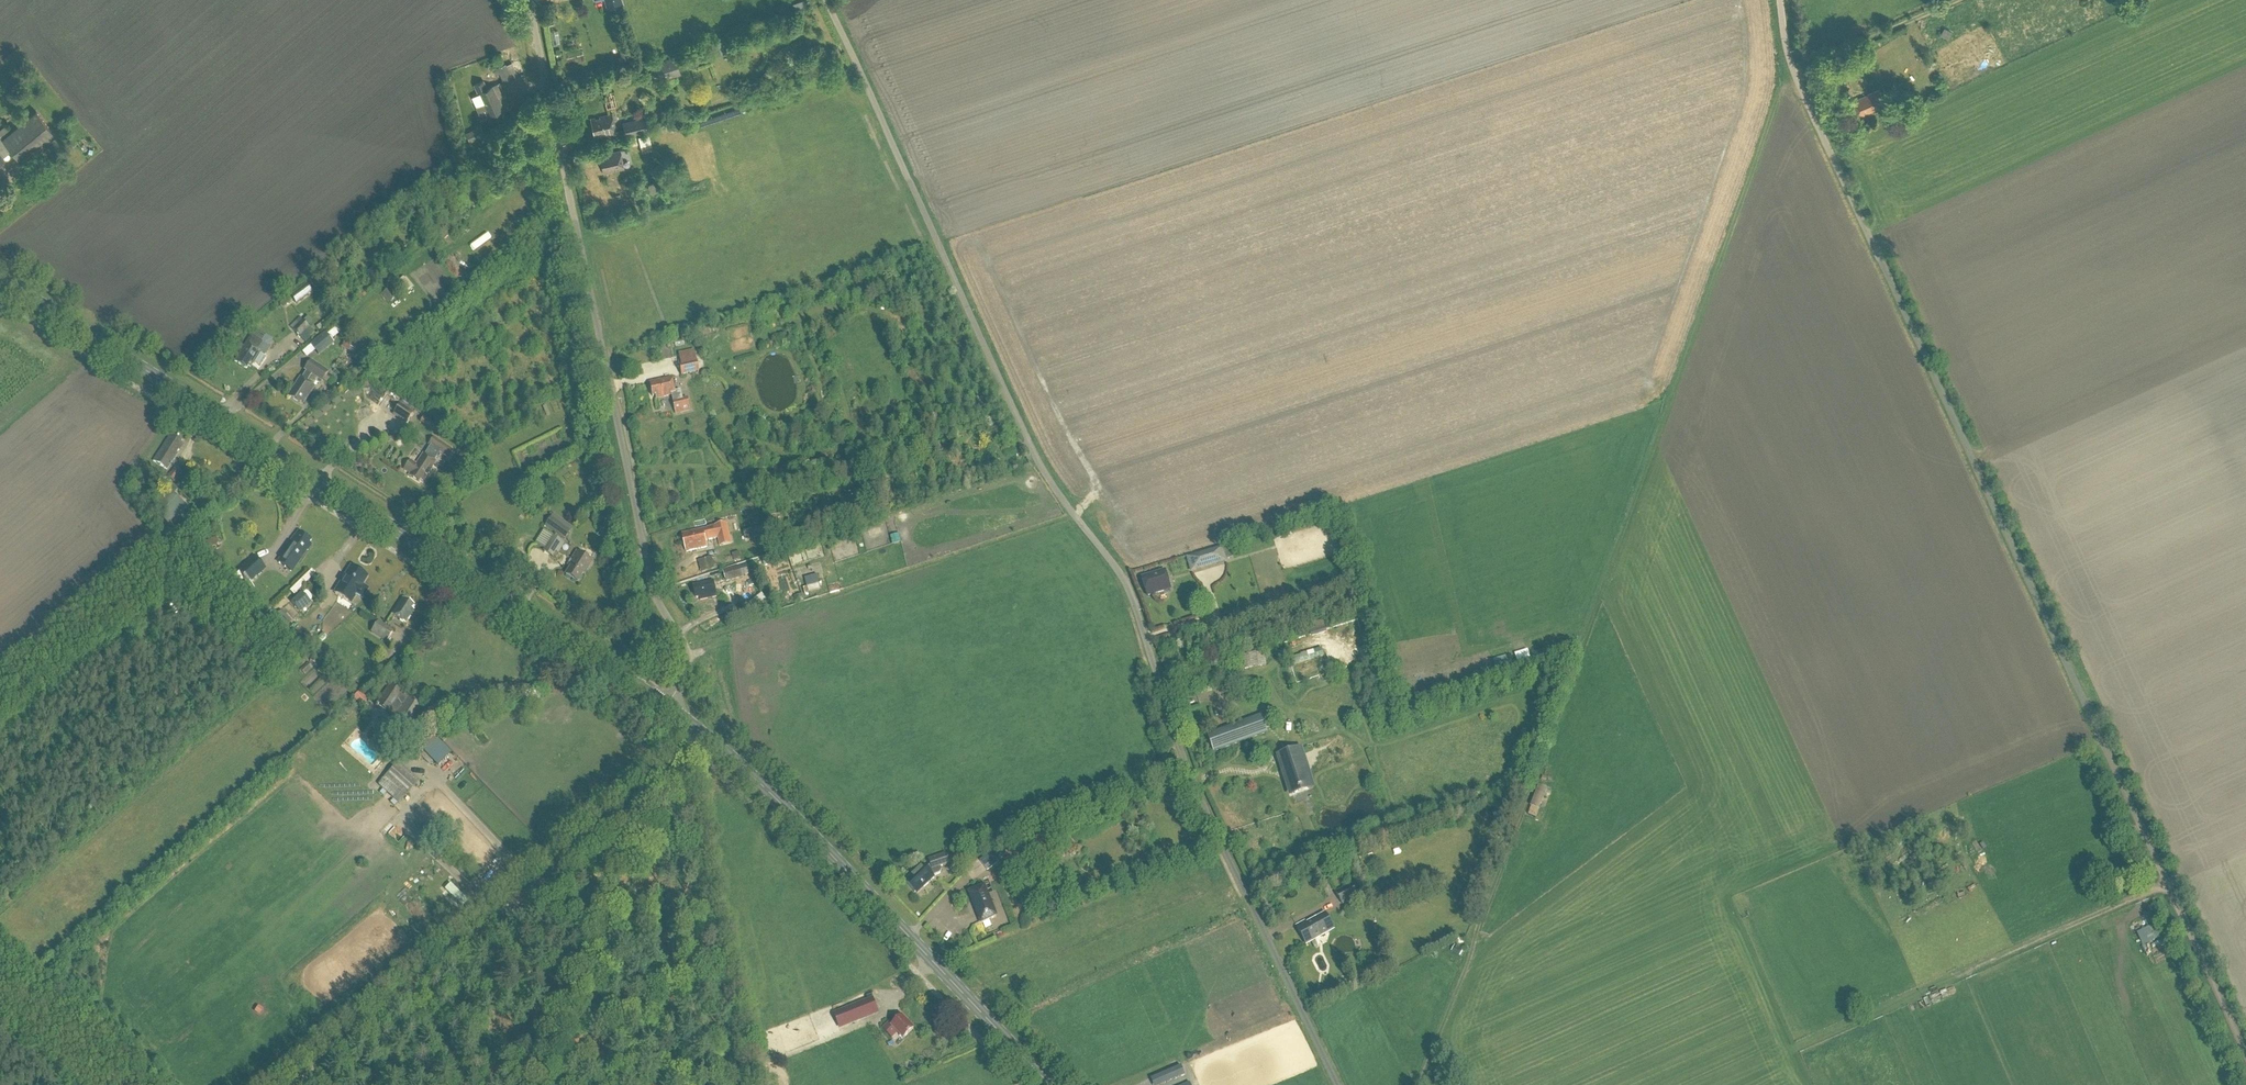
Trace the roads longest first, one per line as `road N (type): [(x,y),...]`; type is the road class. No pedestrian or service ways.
road 1 (unclassified): [(1337,1084),(1187,771),(1128,590),(1042,469),(827,0)]
road 2 (unclassified): [(2245,1054),(1801,91),(1780,0)]
road 3 (track): [(1796,79),(1784,83),(1777,101),(1418,1084)]
road 4 (primary): [(667,705),(0,277)]
road 5 (unclassified): [(667,705),(685,677),(687,653),(649,576),(529,0)]
road 6 (primary): [(1050,1084),(790,814),(667,705)]
road 7 (track): [(296,1084),(695,753)]
road 8 (track): [(0,853),(168,585),(169,528),(254,438)]
road 9 (track): [(539,1084),(671,775)]
road 10 (track): [(673,771),(739,1084)]
road 11 (track): [(1794,68),(1945,0)]

